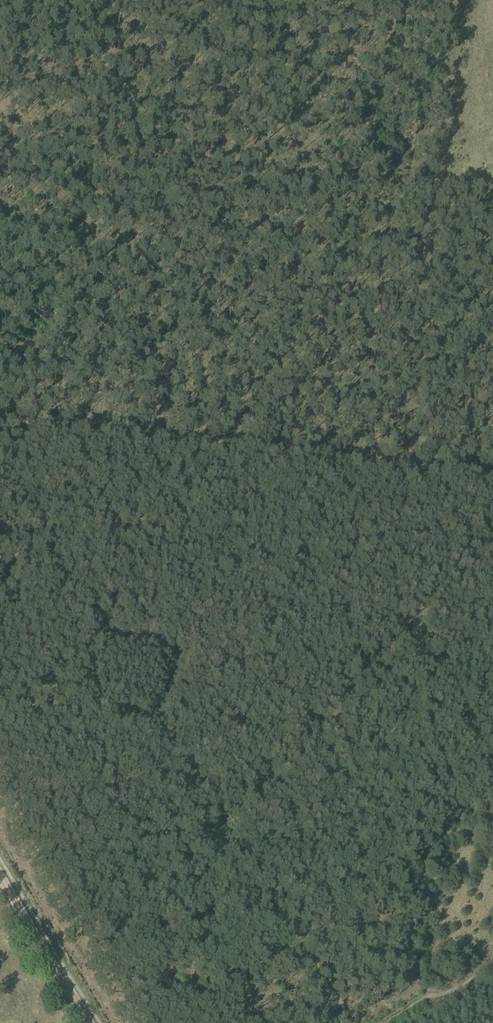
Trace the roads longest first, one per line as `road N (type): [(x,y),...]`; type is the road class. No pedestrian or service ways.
road 1 (track): [(492,473),(0,420)]
road 2 (track): [(0,886),(81,1022)]

